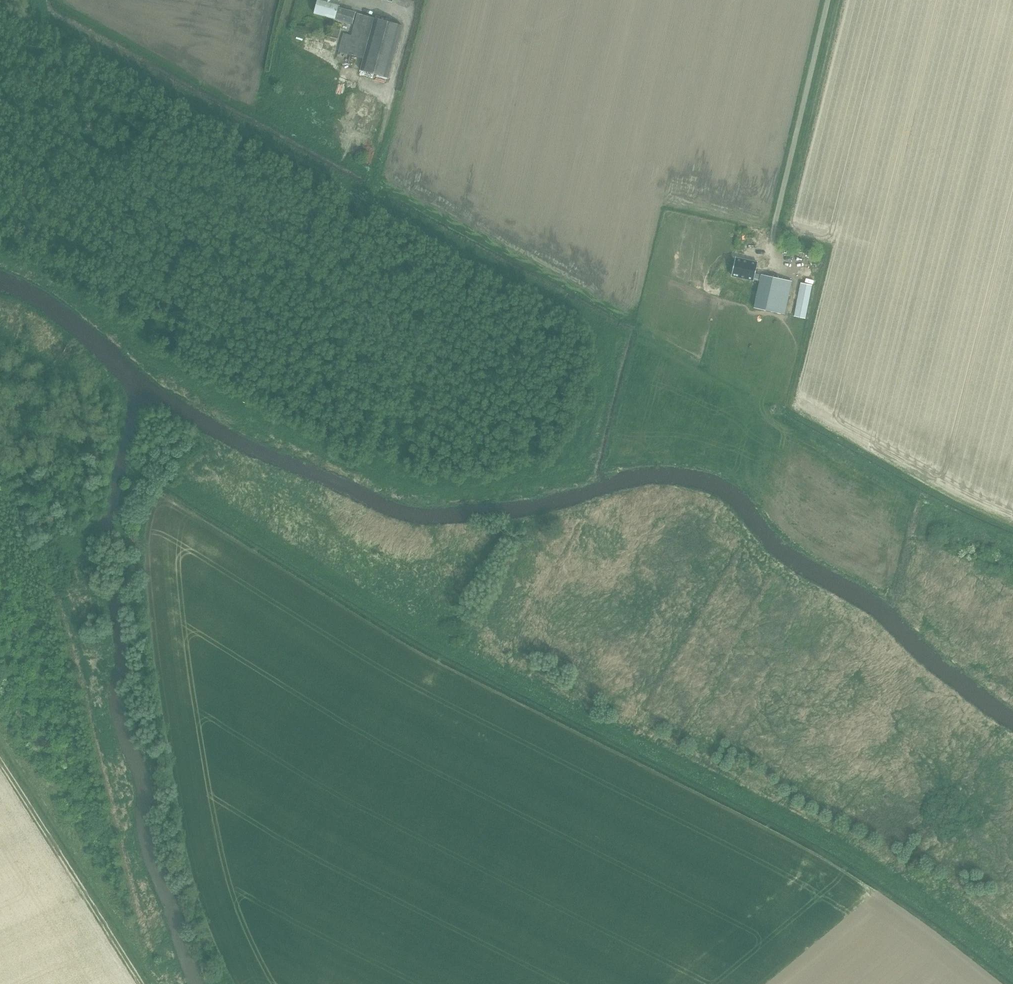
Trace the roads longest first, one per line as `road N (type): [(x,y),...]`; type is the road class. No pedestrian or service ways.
road 1 (track): [(142,983),(0,757)]

